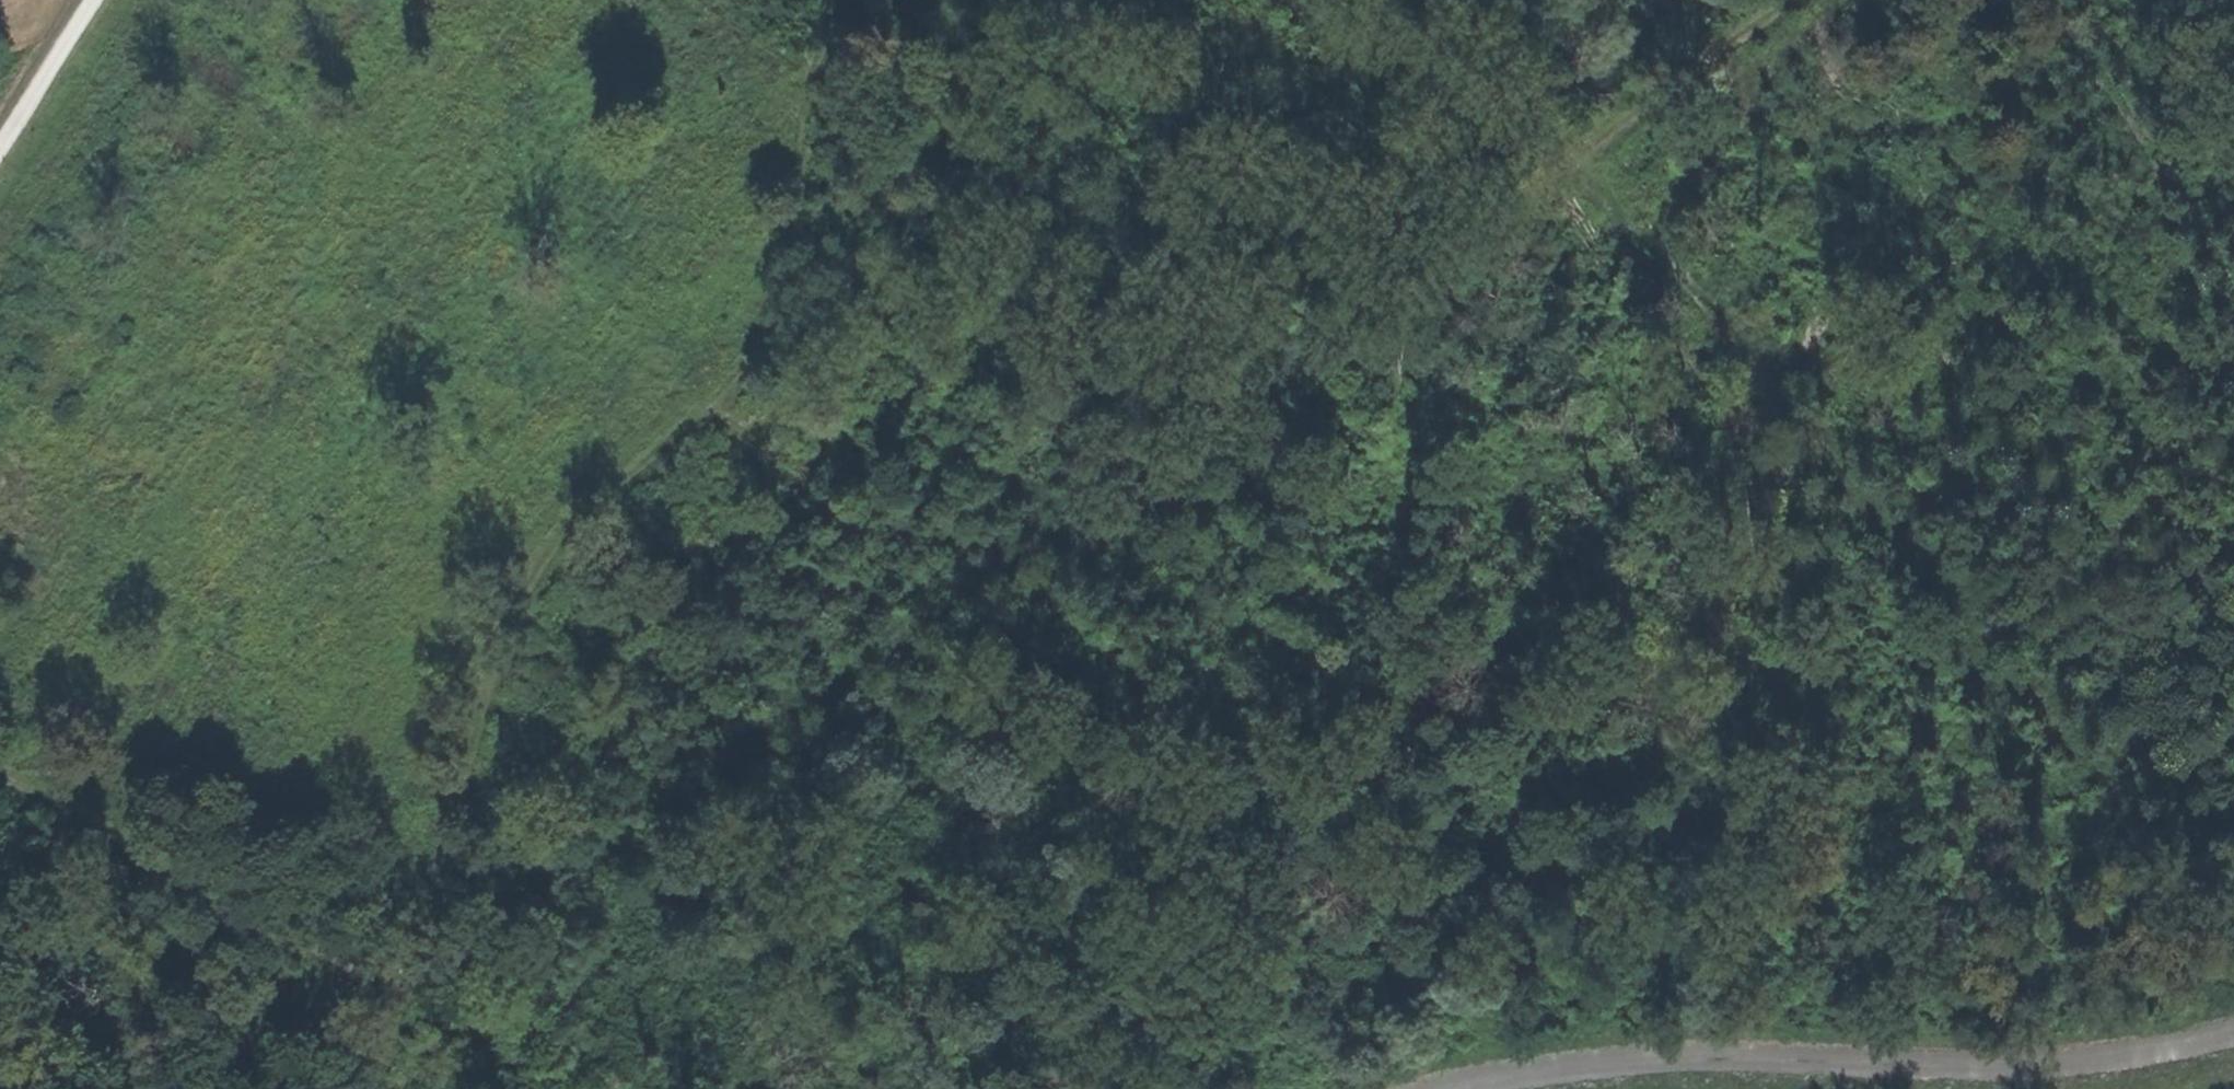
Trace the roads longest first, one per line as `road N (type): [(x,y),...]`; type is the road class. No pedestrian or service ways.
road 1 (track): [(1784,0),(1740,27),(1513,98),(1365,99),(1203,126),(955,193),(814,264),(525,588),(423,907),(391,968),(372,973),(350,965),(0,768)]
road 2 (track): [(0,148),(93,0)]

